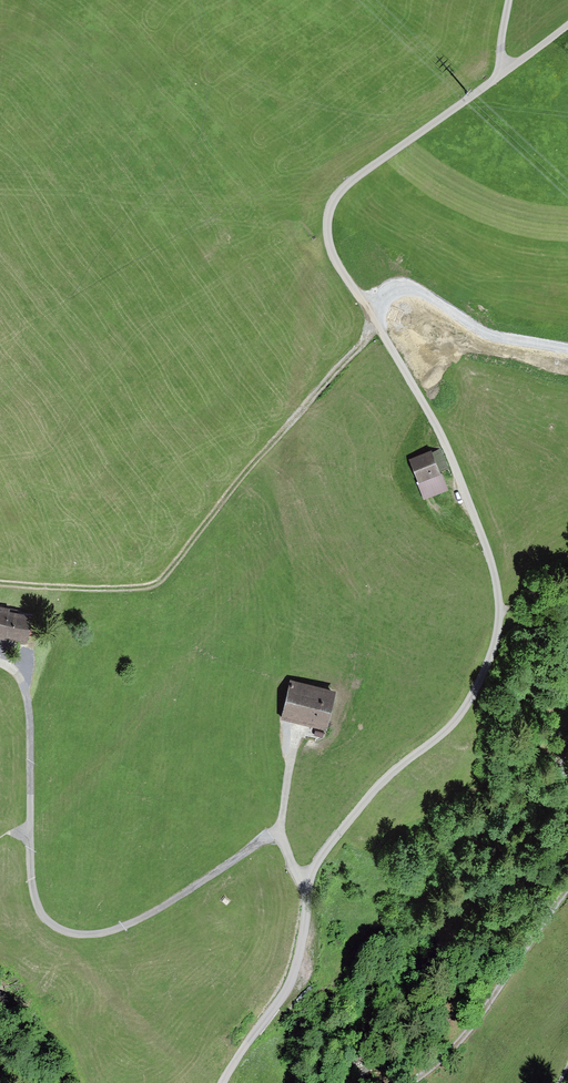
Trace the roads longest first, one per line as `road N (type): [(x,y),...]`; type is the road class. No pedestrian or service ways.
road 1 (unclassified): [(224,1082),(293,975),(306,887),(319,859),(393,771),(449,729),(491,656),(500,609),(481,531),(431,417),(332,253),(328,219),(355,178),(498,77)]
road 2 (track): [(0,586),(141,589),(159,582),(375,324)]
road 3 (track): [(567,335),(417,297),(367,310)]

